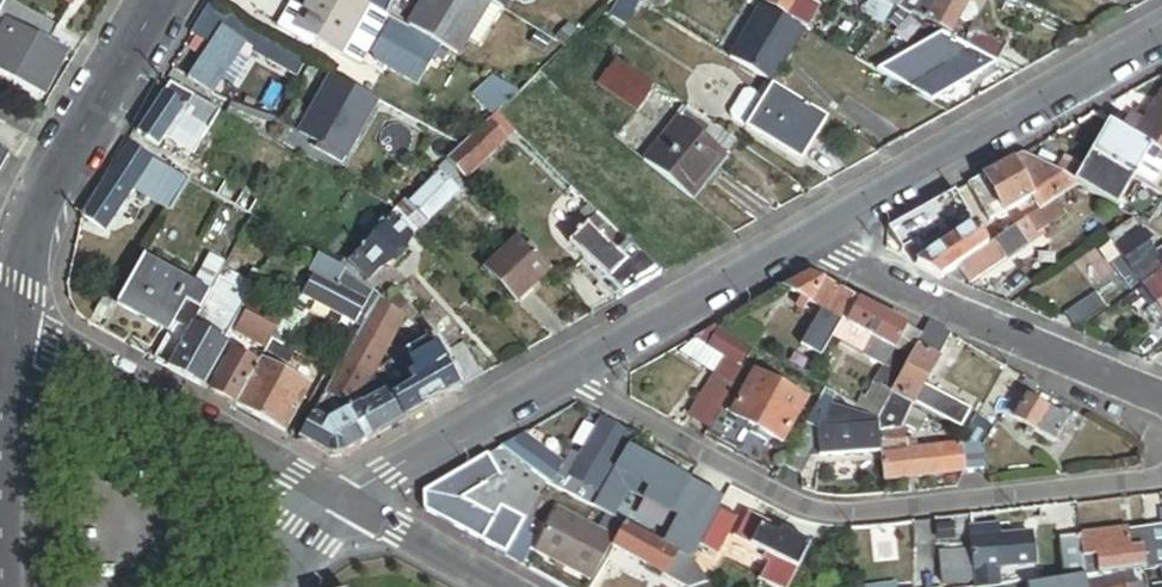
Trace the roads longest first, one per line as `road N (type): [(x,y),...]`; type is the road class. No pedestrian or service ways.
road 1 (residential): [(563,376),(826,518),(1161,473)]
road 2 (residential): [(806,236),(1161,39)]
road 3 (residential): [(806,236),(883,278),(1161,396)]
road 4 (residential): [(344,505),(10,312)]
road 5 (residential): [(10,312),(44,198),(166,0)]
road 6 (residential): [(563,376),(806,236)]
road 7 (residential): [(2,586),(10,312)]
road 8 (residential): [(344,505),(563,376)]
road 9 (residential): [(492,586),(344,505)]

